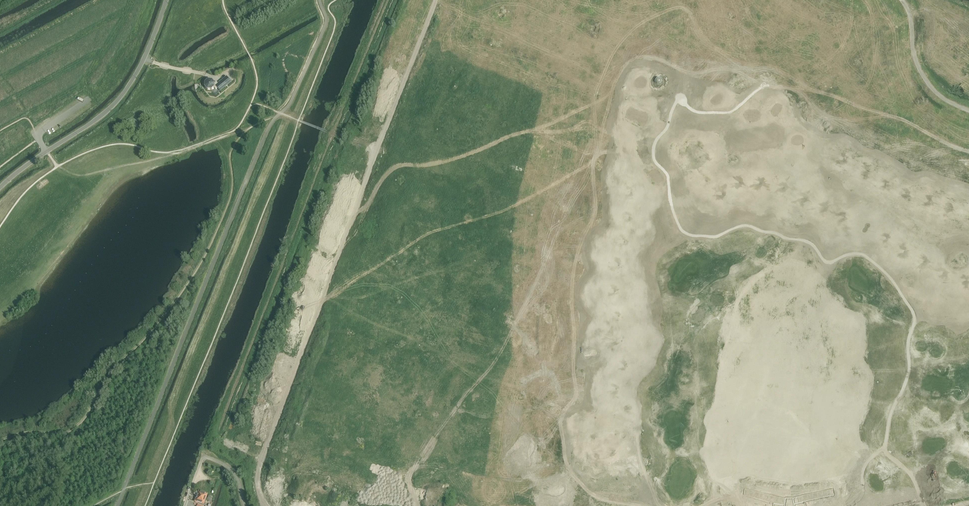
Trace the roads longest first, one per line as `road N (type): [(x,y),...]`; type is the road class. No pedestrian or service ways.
road 1 (track): [(261,459),(230,444),(220,428),(390,0)]
road 2 (unclassified): [(0,188),(119,100),(167,0)]

